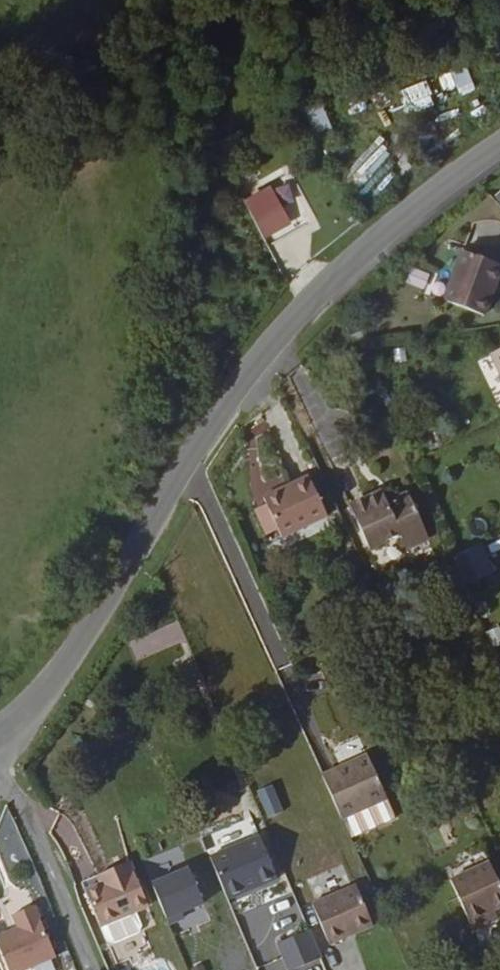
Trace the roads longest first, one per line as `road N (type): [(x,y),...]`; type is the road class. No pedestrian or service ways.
road 1 (tertiary): [(499,151),(354,257),(271,341),(202,435),(46,692),(0,737)]
road 2 (residential): [(0,744),(96,969)]

